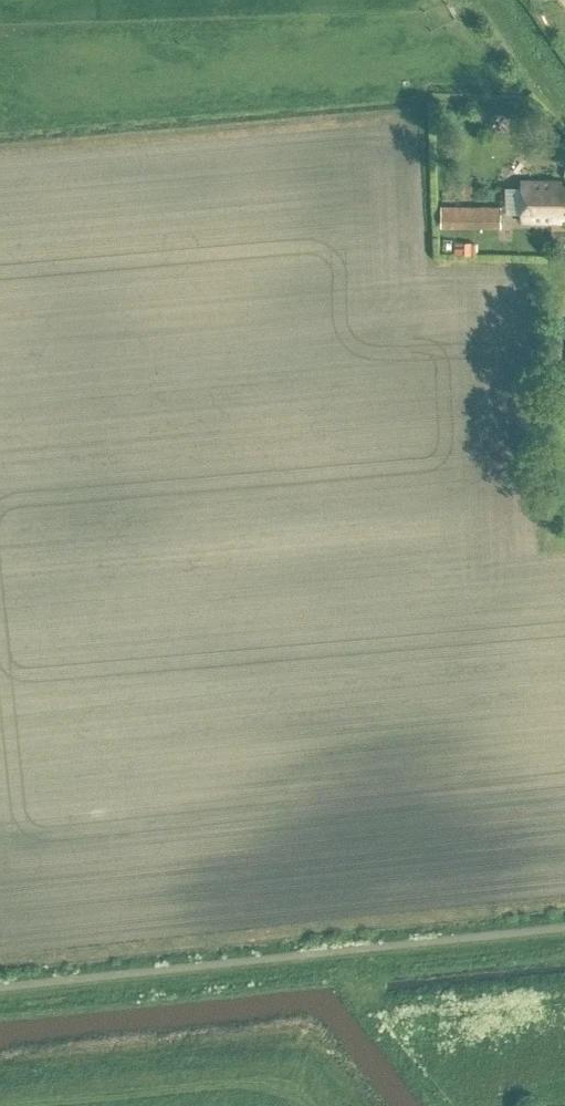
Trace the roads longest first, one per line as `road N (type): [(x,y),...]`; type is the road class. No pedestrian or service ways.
road 1 (track): [(564,108),(484,0)]

